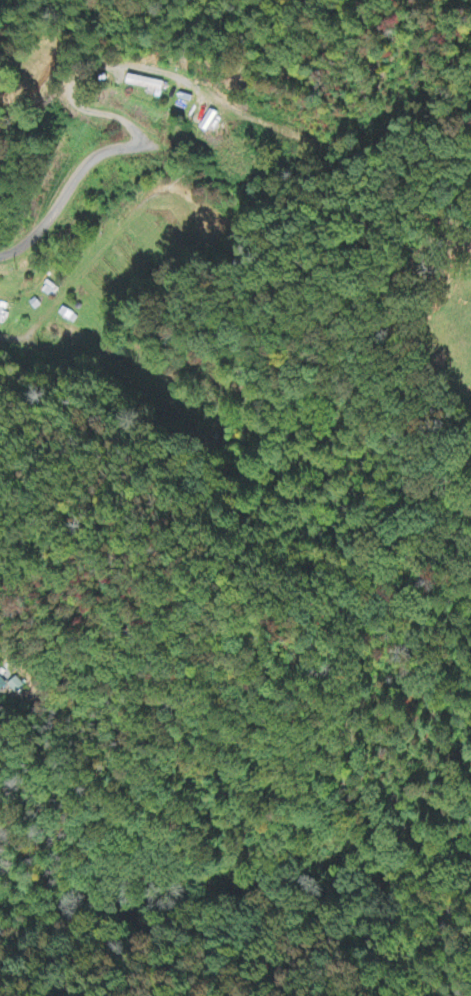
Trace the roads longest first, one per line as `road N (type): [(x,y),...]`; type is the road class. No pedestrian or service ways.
road 1 (residential): [(0,889),(254,879),(324,894),(470,855)]
road 2 (residential): [(0,254),(30,240),(93,157),(133,140),(123,119),(72,102),(72,85),(90,68),(163,70),(241,116)]
road 3 (residential): [(470,892),(444,919),(439,940),(463,995)]

